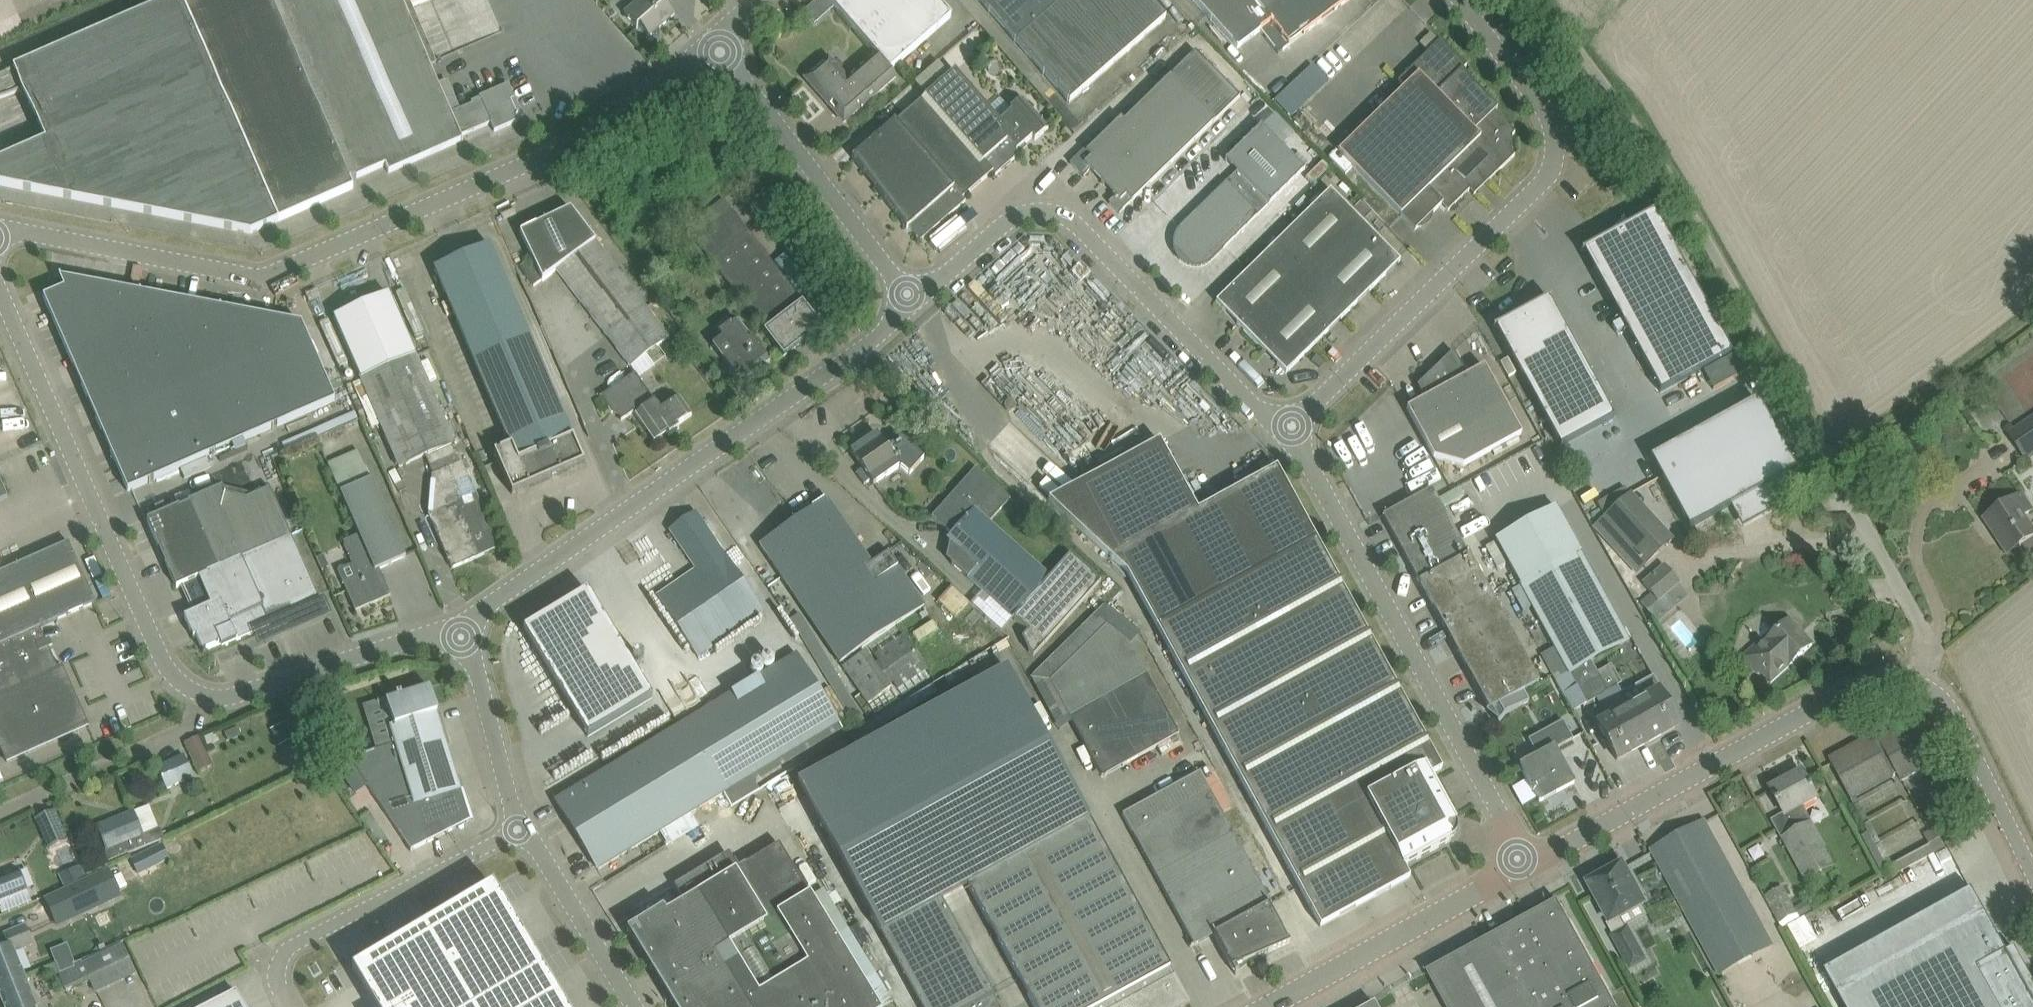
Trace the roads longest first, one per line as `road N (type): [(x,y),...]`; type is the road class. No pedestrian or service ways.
road 1 (unclassified): [(712,44),(606,124),(272,275),(0,230)]
road 2 (unclassified): [(1285,433),(1548,177),(1556,160),(1550,118),(1460,0)]
road 3 (unclassified): [(459,627),(879,336),(914,303)]
road 4 (residential): [(1285,433),(1061,212),(1010,219),(914,303)]
road 5 (residential): [(1525,862),(1307,456),(1285,433)]
road 6 (unclassified): [(0,288),(163,664),(203,696)]
road 7 (unclassified): [(1525,862),(1862,682),(1924,683)]
road 8 (unclassified): [(282,1006),(266,975),(284,949),(521,832)]
road 9 (unclassified): [(914,303),(712,44)]
road 10 (unclassified): [(1264,1006),(1525,862)]
road 11 (unclassified): [(203,696),(233,698),(459,627)]
road 12 (residential): [(203,696),(194,722),(176,736),(0,808)]
road 13 (residential): [(2032,872),(1946,700),(1924,683)]
road 14 (unclassified): [(521,832),(459,627)]
road 15 (unclassified): [(629,1006),(521,832)]

